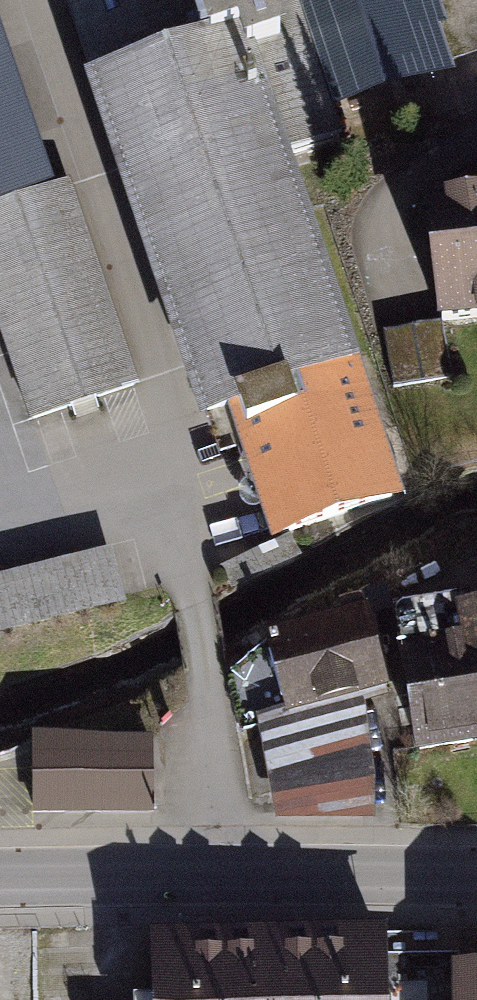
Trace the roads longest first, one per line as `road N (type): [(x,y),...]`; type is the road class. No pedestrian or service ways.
road 1 (tertiary): [(0,877),(476,876)]

